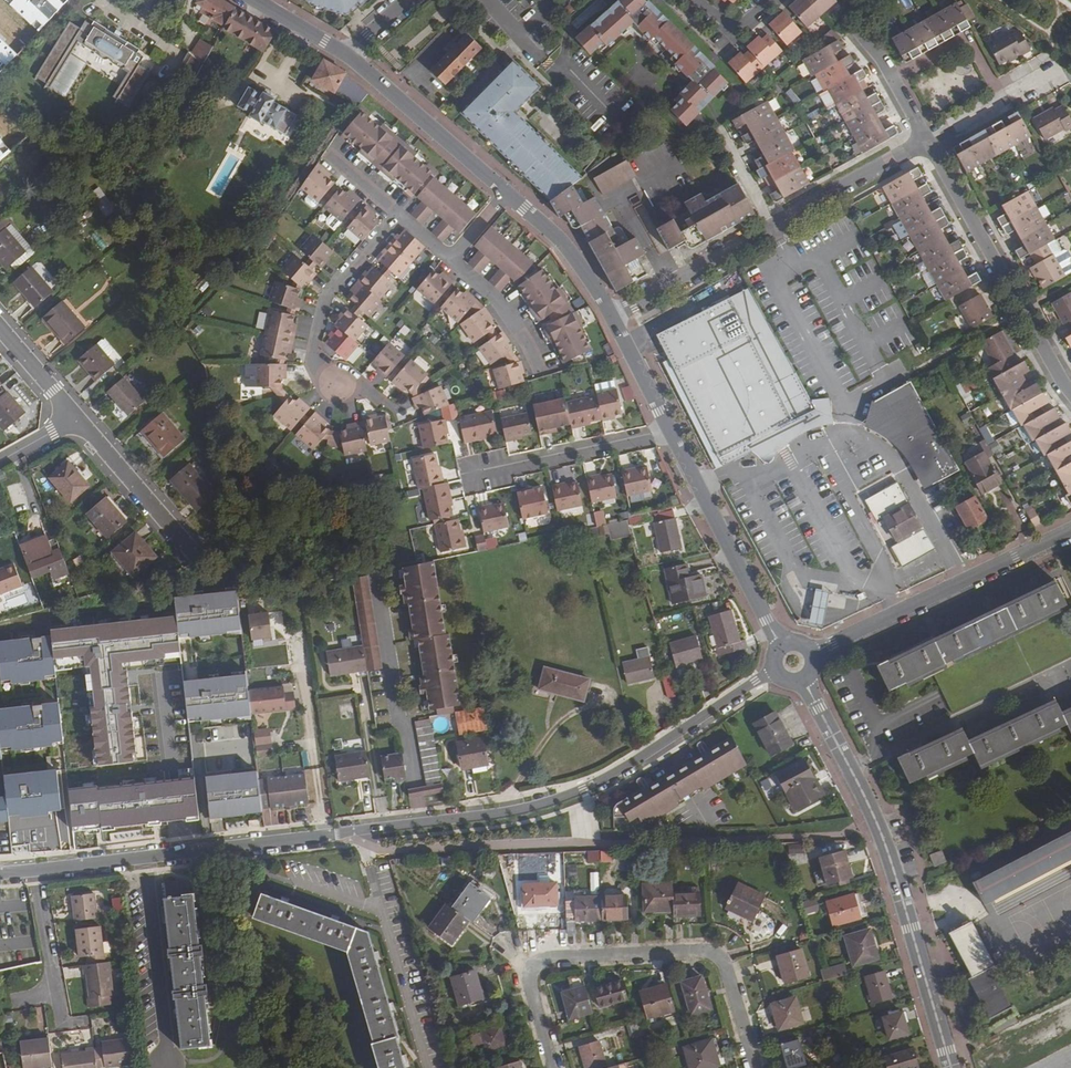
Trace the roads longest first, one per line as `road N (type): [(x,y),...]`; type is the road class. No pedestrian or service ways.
road 1 (residential): [(31,868),(535,805),(610,776),(776,670)]
road 2 (residential): [(949,1067),(874,816),(805,680)]
road 3 (residential): [(753,1067),(722,965),(703,952),(542,959),(528,988),(552,1067)]
road 4 (unclassified): [(1070,394),(926,144)]
road 5 (residential): [(813,655),(1070,533)]
road 6 (residential): [(782,647),(670,433)]
road 7 (residential): [(505,197),(347,53)]
road 8 (residential): [(335,386),(313,359),(325,296),(396,216)]
road 9 (residential): [(480,473),(670,433)]
road 10 (residential): [(772,228),(612,316)]
road 11 (residential): [(200,556),(79,421)]
road 12 (residential): [(926,144),(772,228)]
road 13 (residential): [(612,316),(566,255),(505,197)]
road 14 (residential): [(63,1024),(31,868)]
road 15 (residential): [(1002,102),(966,42),(893,83)]
road 16 (residential): [(539,370),(492,298),(448,260)]
road 17 (residential): [(670,433),(612,316)]
road 18 (residential): [(79,421),(0,330)]

